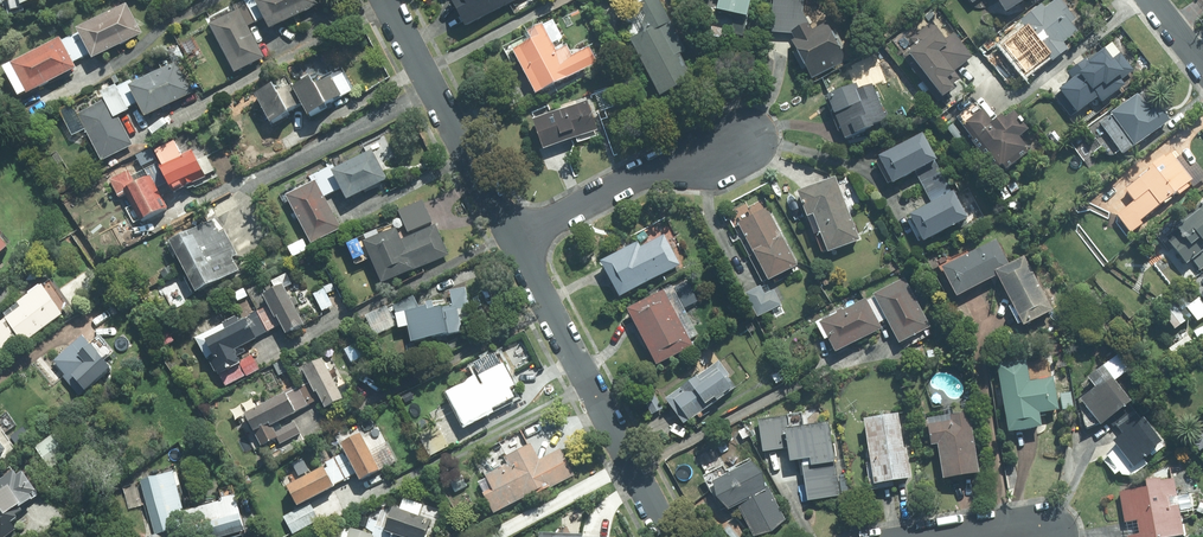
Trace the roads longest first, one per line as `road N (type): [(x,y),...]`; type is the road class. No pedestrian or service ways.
road 1 (residential): [(513,240),(674,536)]
road 2 (residential): [(381,0),(513,240)]
road 3 (residential): [(752,135),(694,165),(642,170),(513,240)]
road 4 (residential): [(1053,531),(923,536)]

